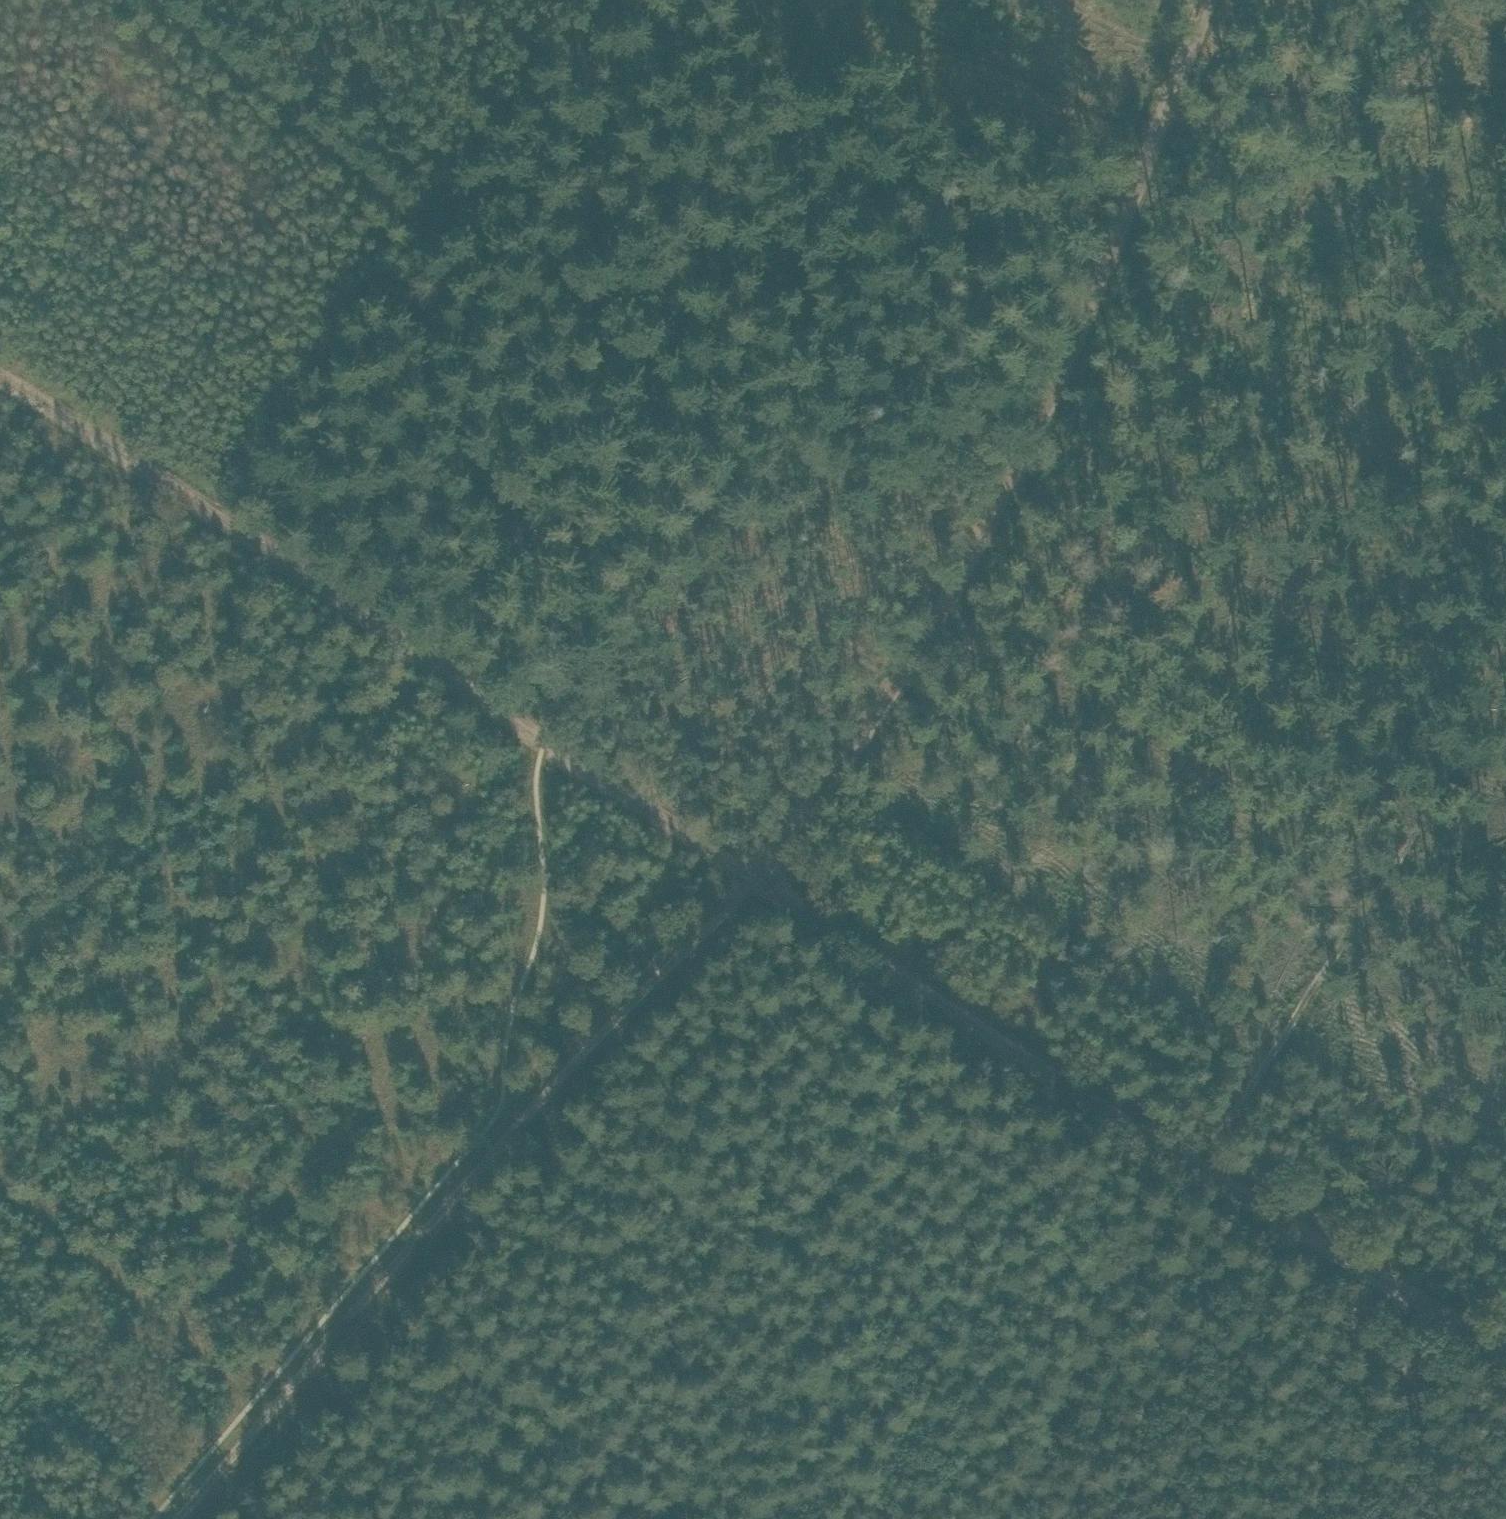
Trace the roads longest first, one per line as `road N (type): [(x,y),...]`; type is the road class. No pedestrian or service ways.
road 1 (track): [(1189,1176),(760,879),(897,675),(1022,455)]
road 2 (track): [(0,380),(241,531),(543,753),(760,879)]
road 3 (track): [(183,1518),(639,985),(760,879)]
road 4 (track): [(1505,619),(1415,834),(1189,1176)]
road 5 (track): [(1022,455),(484,279)]
road 6 (track): [(1192,0),(1064,374),(1022,455)]
road 7 (track): [(990,1518),(1189,1176)]
road 8 (track): [(1189,1176),(1505,1347)]

